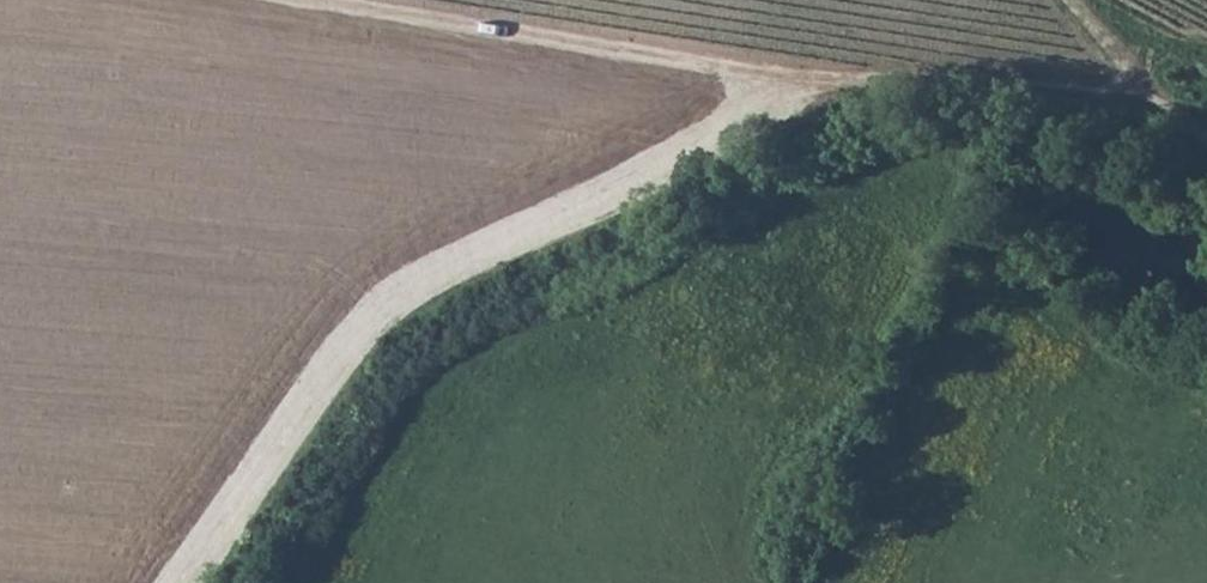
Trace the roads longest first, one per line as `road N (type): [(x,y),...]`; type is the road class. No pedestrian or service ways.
road 1 (track): [(1060,0),(1163,101),(934,87),(724,91),(392,10),(301,0)]
road 2 (track): [(176,582),(384,312),(865,88)]

